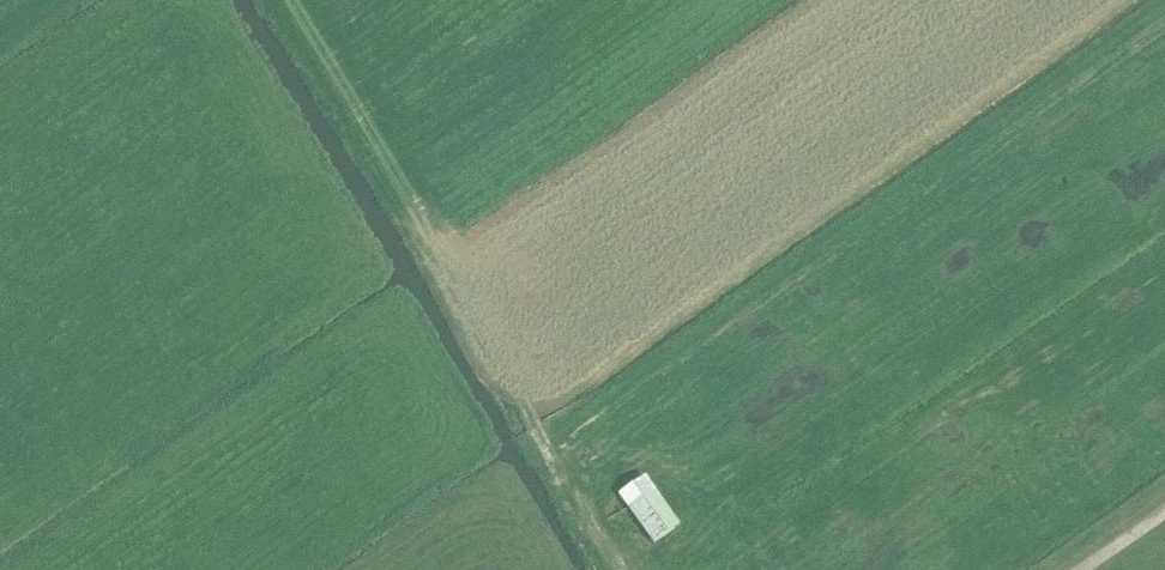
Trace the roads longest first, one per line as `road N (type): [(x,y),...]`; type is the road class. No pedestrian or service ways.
road 1 (track): [(618,564),(286,0)]

